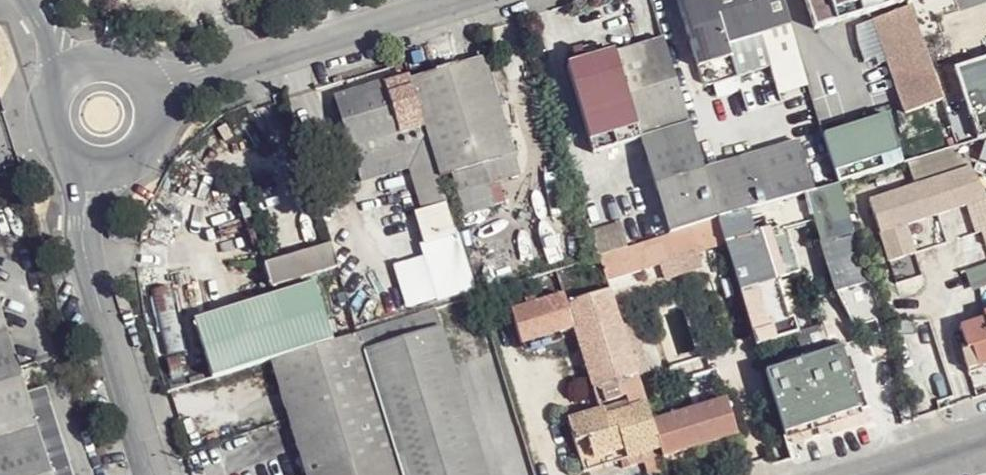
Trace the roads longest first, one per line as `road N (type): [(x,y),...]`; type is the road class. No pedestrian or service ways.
road 1 (residential): [(467,0),(153,96)]
road 2 (unclassified): [(156,474),(92,276),(75,163)]
road 3 (residential): [(985,434),(858,474)]
road 4 (unclassified): [(75,163),(107,170),(137,157),(155,129),(153,96)]

